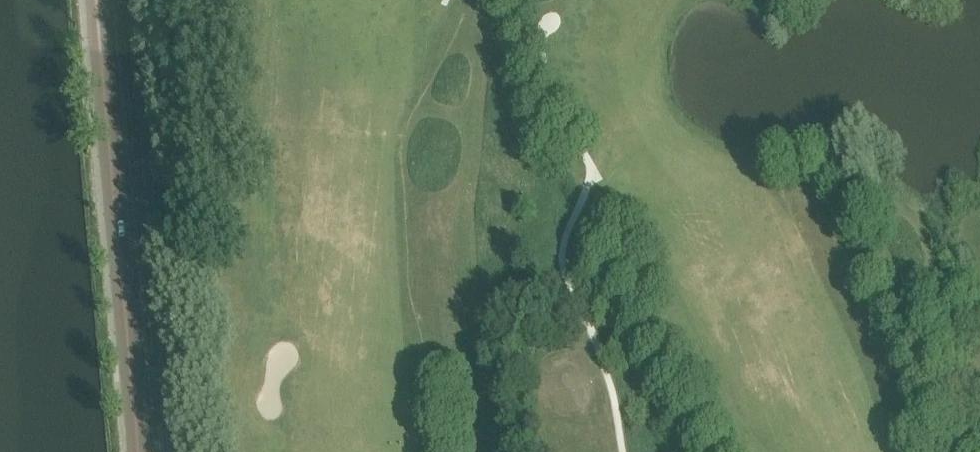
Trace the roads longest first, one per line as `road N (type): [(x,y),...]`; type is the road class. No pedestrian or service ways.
road 1 (unclassified): [(138,451),(99,0)]

